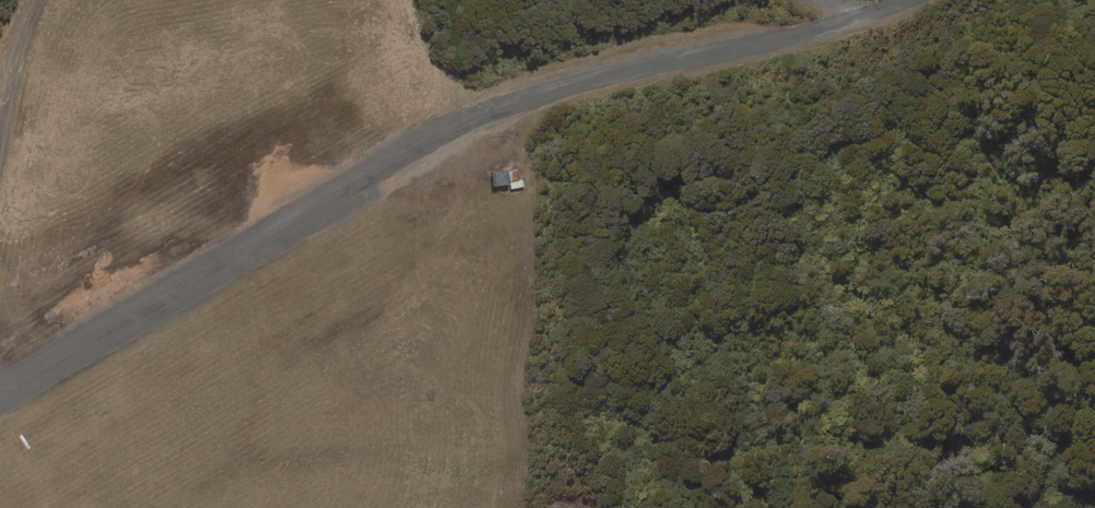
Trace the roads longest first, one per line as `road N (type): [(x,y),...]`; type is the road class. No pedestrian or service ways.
road 1 (unclassified): [(0,390),(454,125),(571,85),(864,18)]
road 2 (unclassified): [(0,143),(40,0)]

